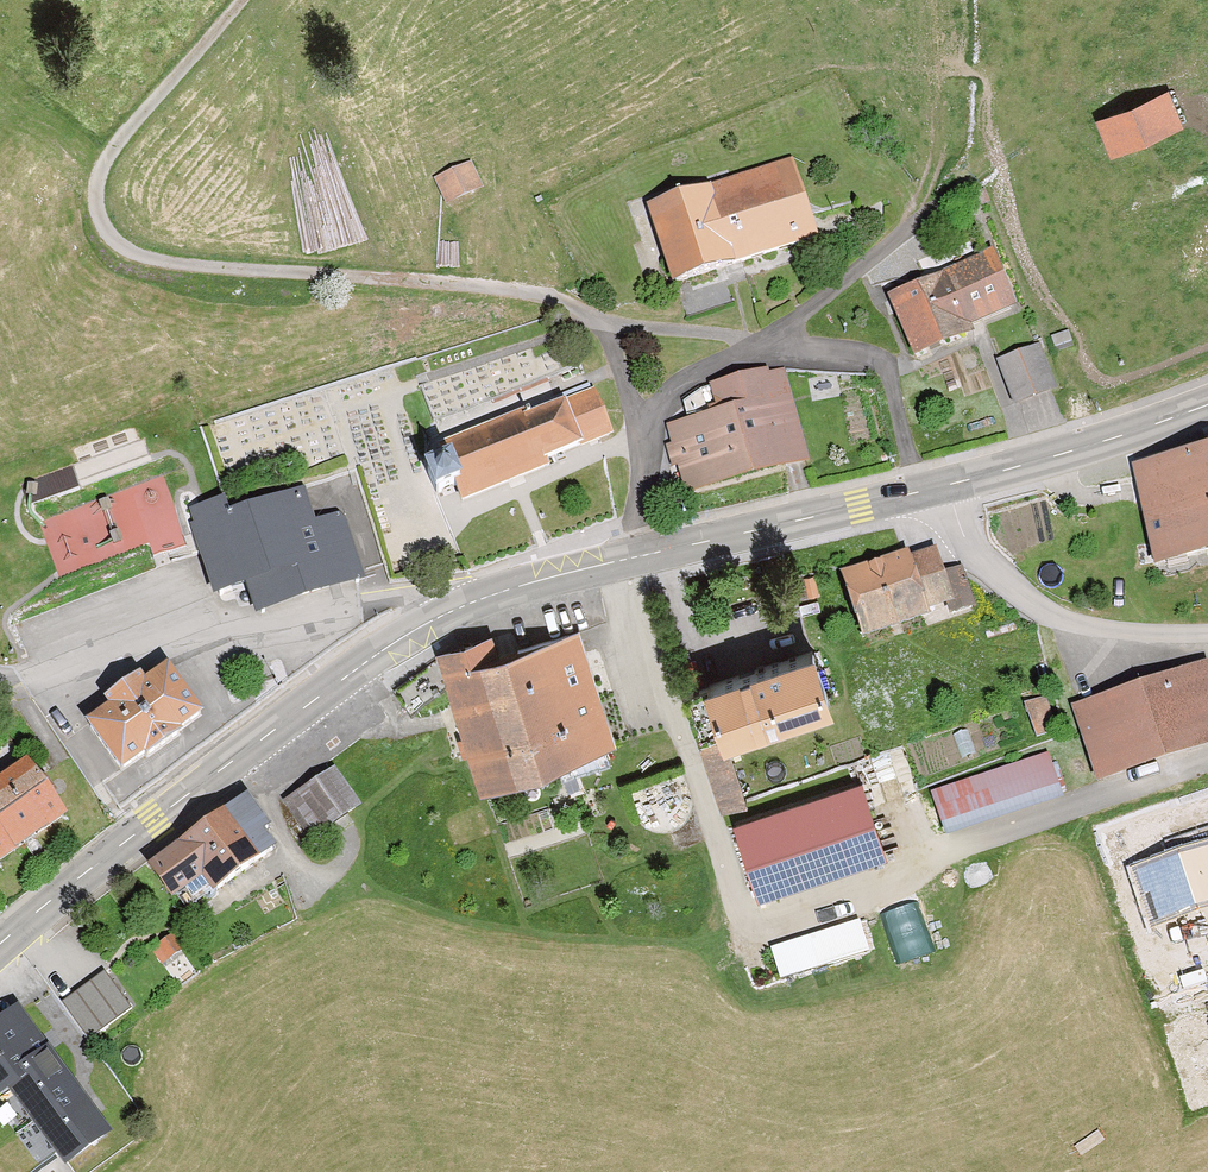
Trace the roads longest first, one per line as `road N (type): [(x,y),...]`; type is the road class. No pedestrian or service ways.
road 1 (secondary): [(465,605),(345,678),(0,953)]
road 2 (secondary): [(950,485),(465,605)]
road 3 (residential): [(0,692),(153,646),(393,599),(465,605)]
road 4 (residential): [(950,485),(974,551),(1036,606),(1109,630),(1207,633)]
road 5 (secondary): [(1207,407),(950,485)]

